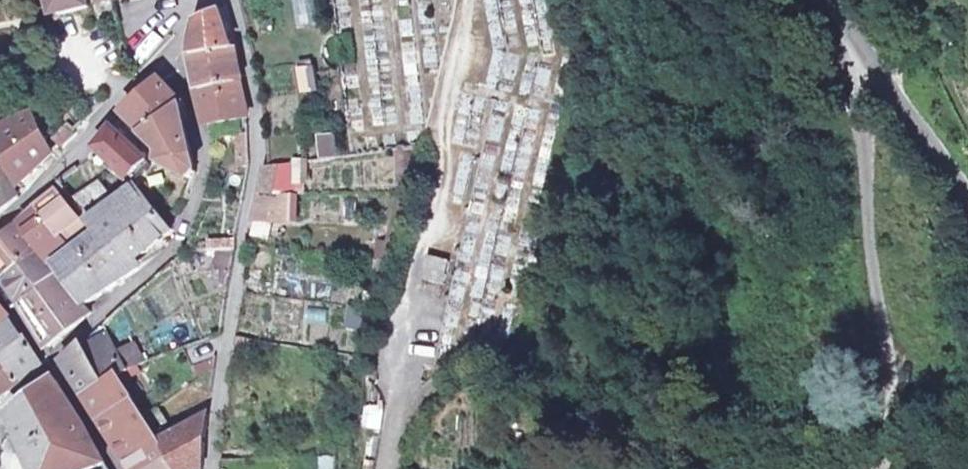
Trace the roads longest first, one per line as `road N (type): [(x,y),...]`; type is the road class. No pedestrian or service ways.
road 1 (residential): [(226,0),(250,100),(253,167),(204,468)]
road 2 (residential): [(51,361),(178,244),(200,165),(177,42)]
road 3 (track): [(464,0),(408,277)]
road 4 (residential): [(177,42),(0,223)]
road 5 (unclassified): [(967,198),(839,0)]
road 6 (residential): [(380,468),(408,277)]
road 7 (residential): [(51,361),(117,468)]

